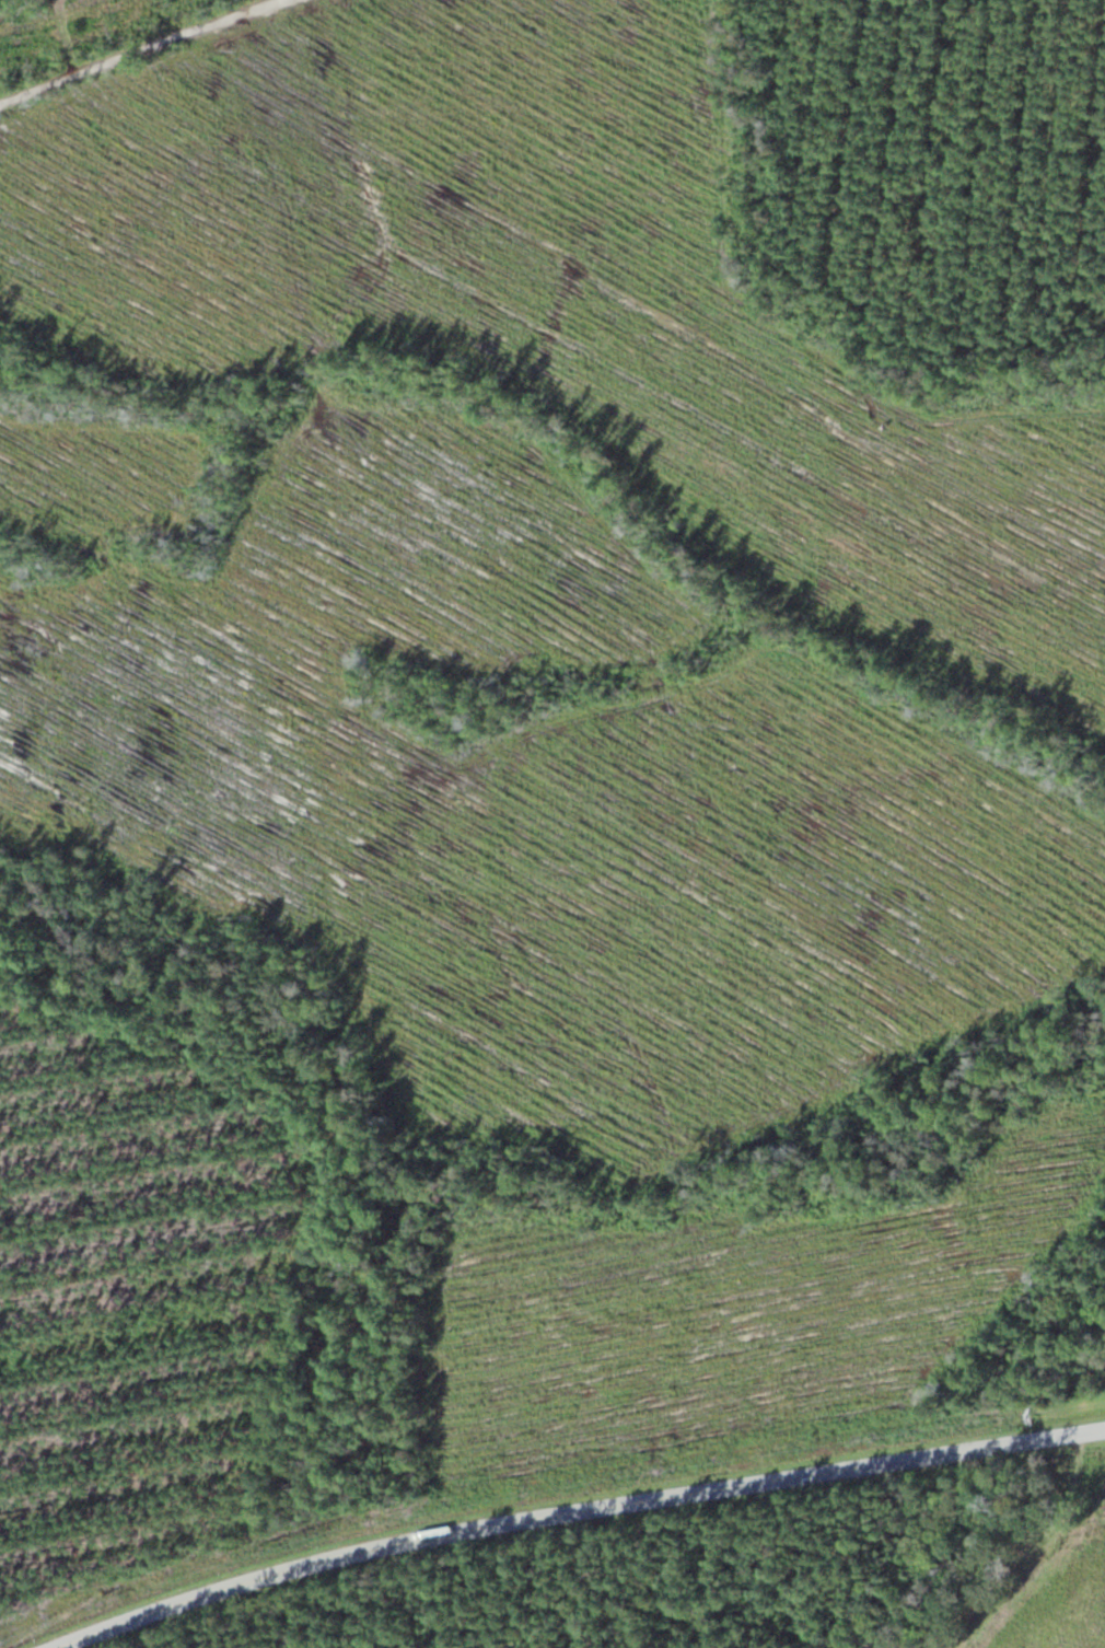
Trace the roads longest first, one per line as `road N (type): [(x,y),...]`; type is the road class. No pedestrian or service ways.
road 1 (secondary): [(62,1647),(326,1556),(1104,1427)]
road 2 (track): [(0,102),(293,0)]

